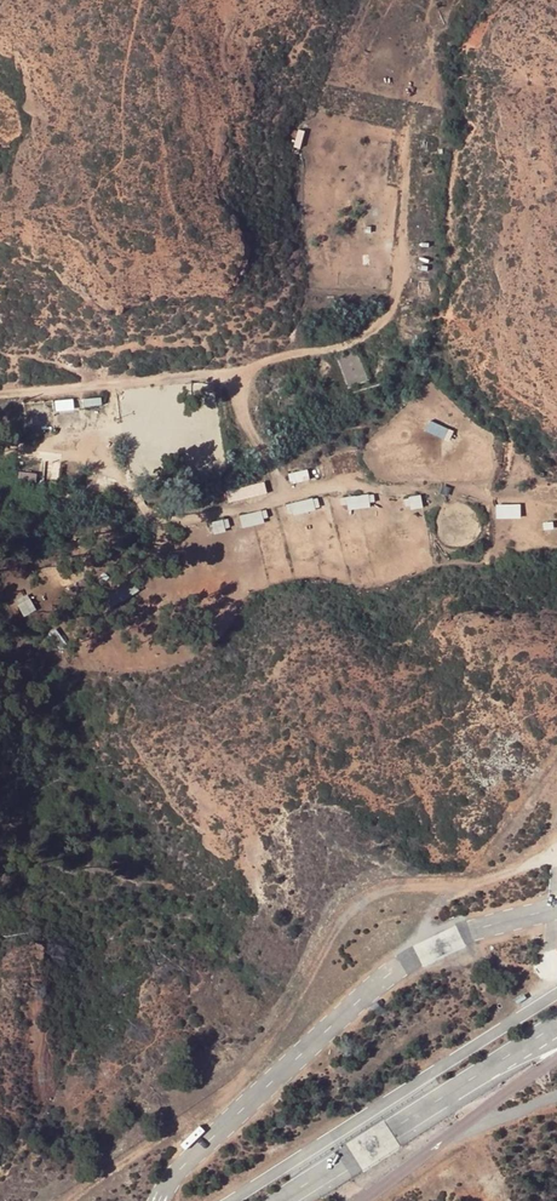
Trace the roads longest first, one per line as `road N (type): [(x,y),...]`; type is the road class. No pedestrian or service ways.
road 1 (track): [(71,1200),(237,1082),(290,1014),(353,909),(399,888),(479,882),(556,848)]
road 2 (unclassified): [(447,1137),(556,1058)]

